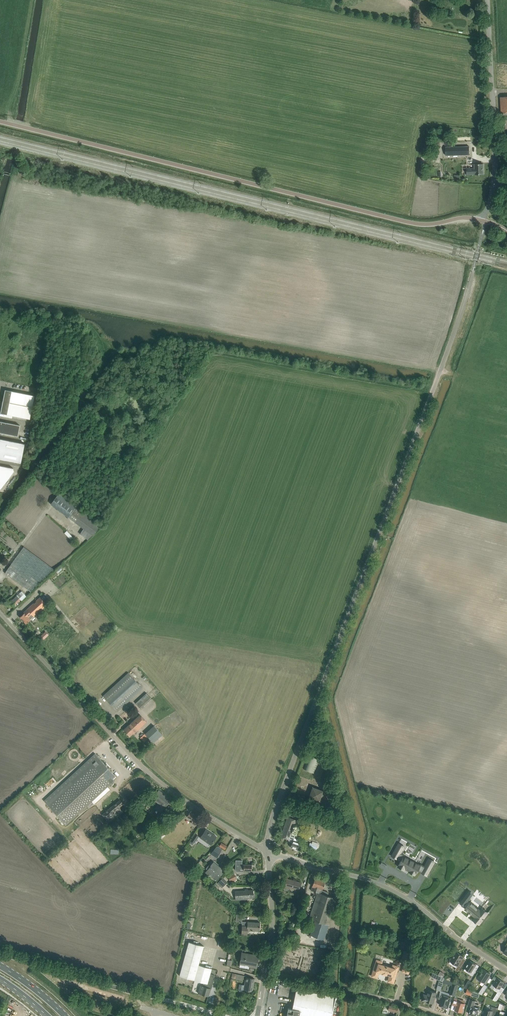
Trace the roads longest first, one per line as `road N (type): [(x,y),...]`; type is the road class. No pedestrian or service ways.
road 1 (unclassified): [(267,851),(473,269)]
road 2 (unclassified): [(481,220),(408,222),(0,121)]
road 3 (unclassified): [(267,851),(156,779),(0,613)]
road 4 (unclassified): [(506,971),(398,893),(267,851)]
road 5 (residential): [(265,975),(445,1015)]
road 6 (unclassified): [(494,184),(487,0)]
road 7 (unclassified): [(265,975),(272,921),(267,851)]

